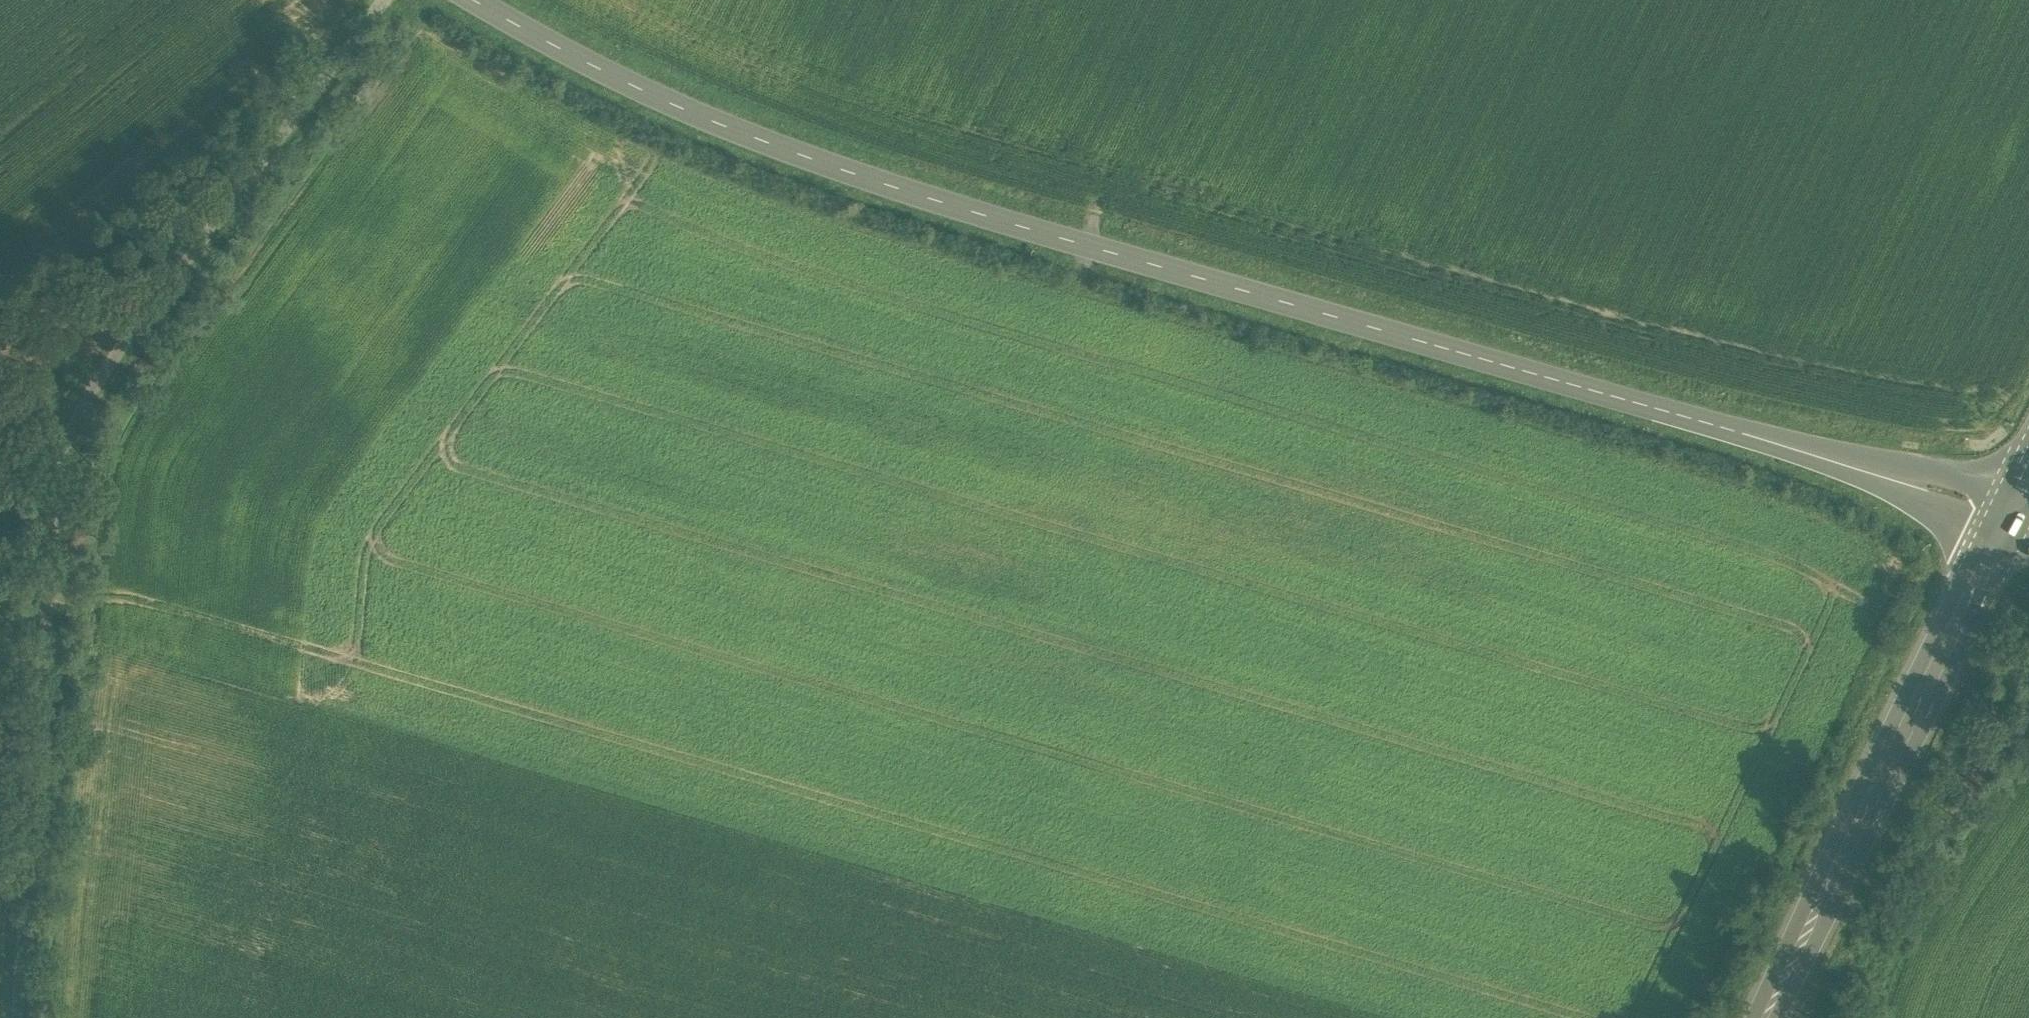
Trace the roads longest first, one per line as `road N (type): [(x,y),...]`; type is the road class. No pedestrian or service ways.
road 1 (tertiary): [(2002,531),(1758,436),(1119,254),(802,152),(472,0)]
road 2 (unclassified): [(387,0),(97,398),(72,460),(15,1017)]
road 3 (secondary): [(2002,531),(1769,1017)]

